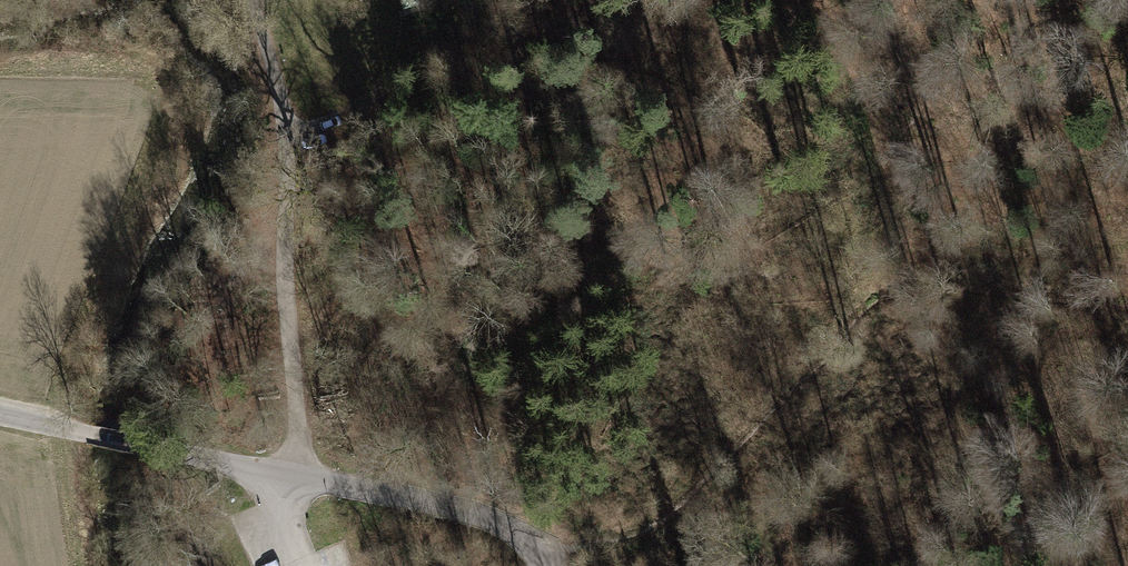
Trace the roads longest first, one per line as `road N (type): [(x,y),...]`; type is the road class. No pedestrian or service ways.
road 1 (unclassified): [(0,411),(463,510),(524,539),(544,565)]
road 2 (track): [(291,474),(300,430),(286,291),(288,138),(250,0)]
road 3 (track): [(537,552),(618,541),(673,513),(804,378),(877,280)]
road 4 (track): [(813,0),(870,112),(883,195),(877,280)]
road 5 (track): [(288,138),(392,83),(416,51),(426,16)]

